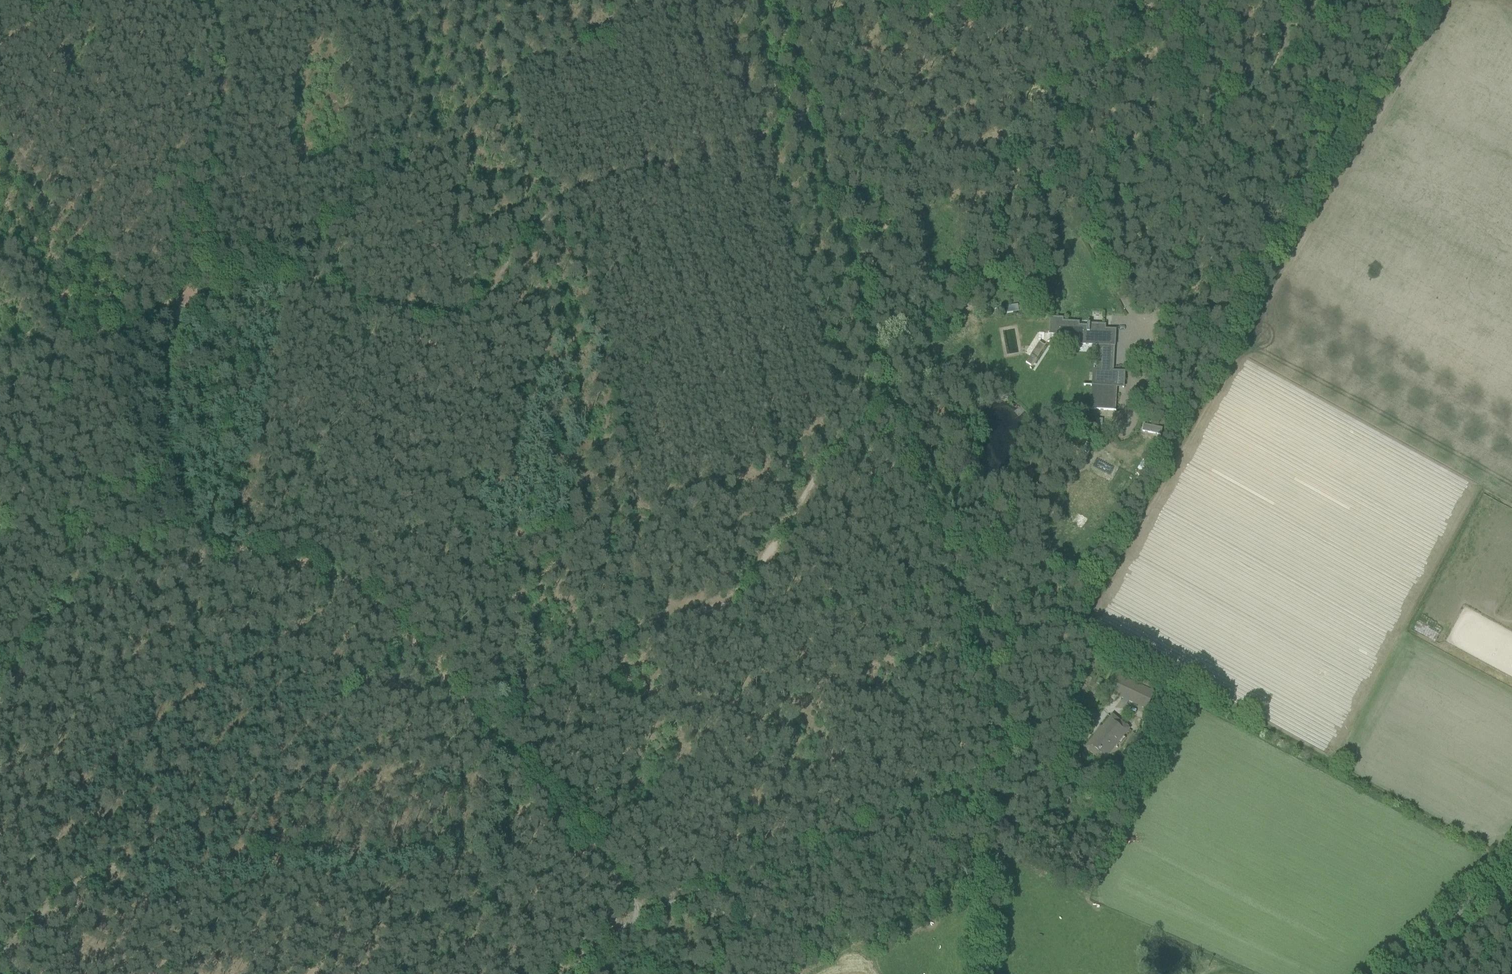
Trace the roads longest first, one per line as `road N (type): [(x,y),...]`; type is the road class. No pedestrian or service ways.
road 1 (track): [(641,914),(991,768),(1011,738),(869,316),(778,0)]
road 2 (unclassified): [(1390,973),(1511,864)]

